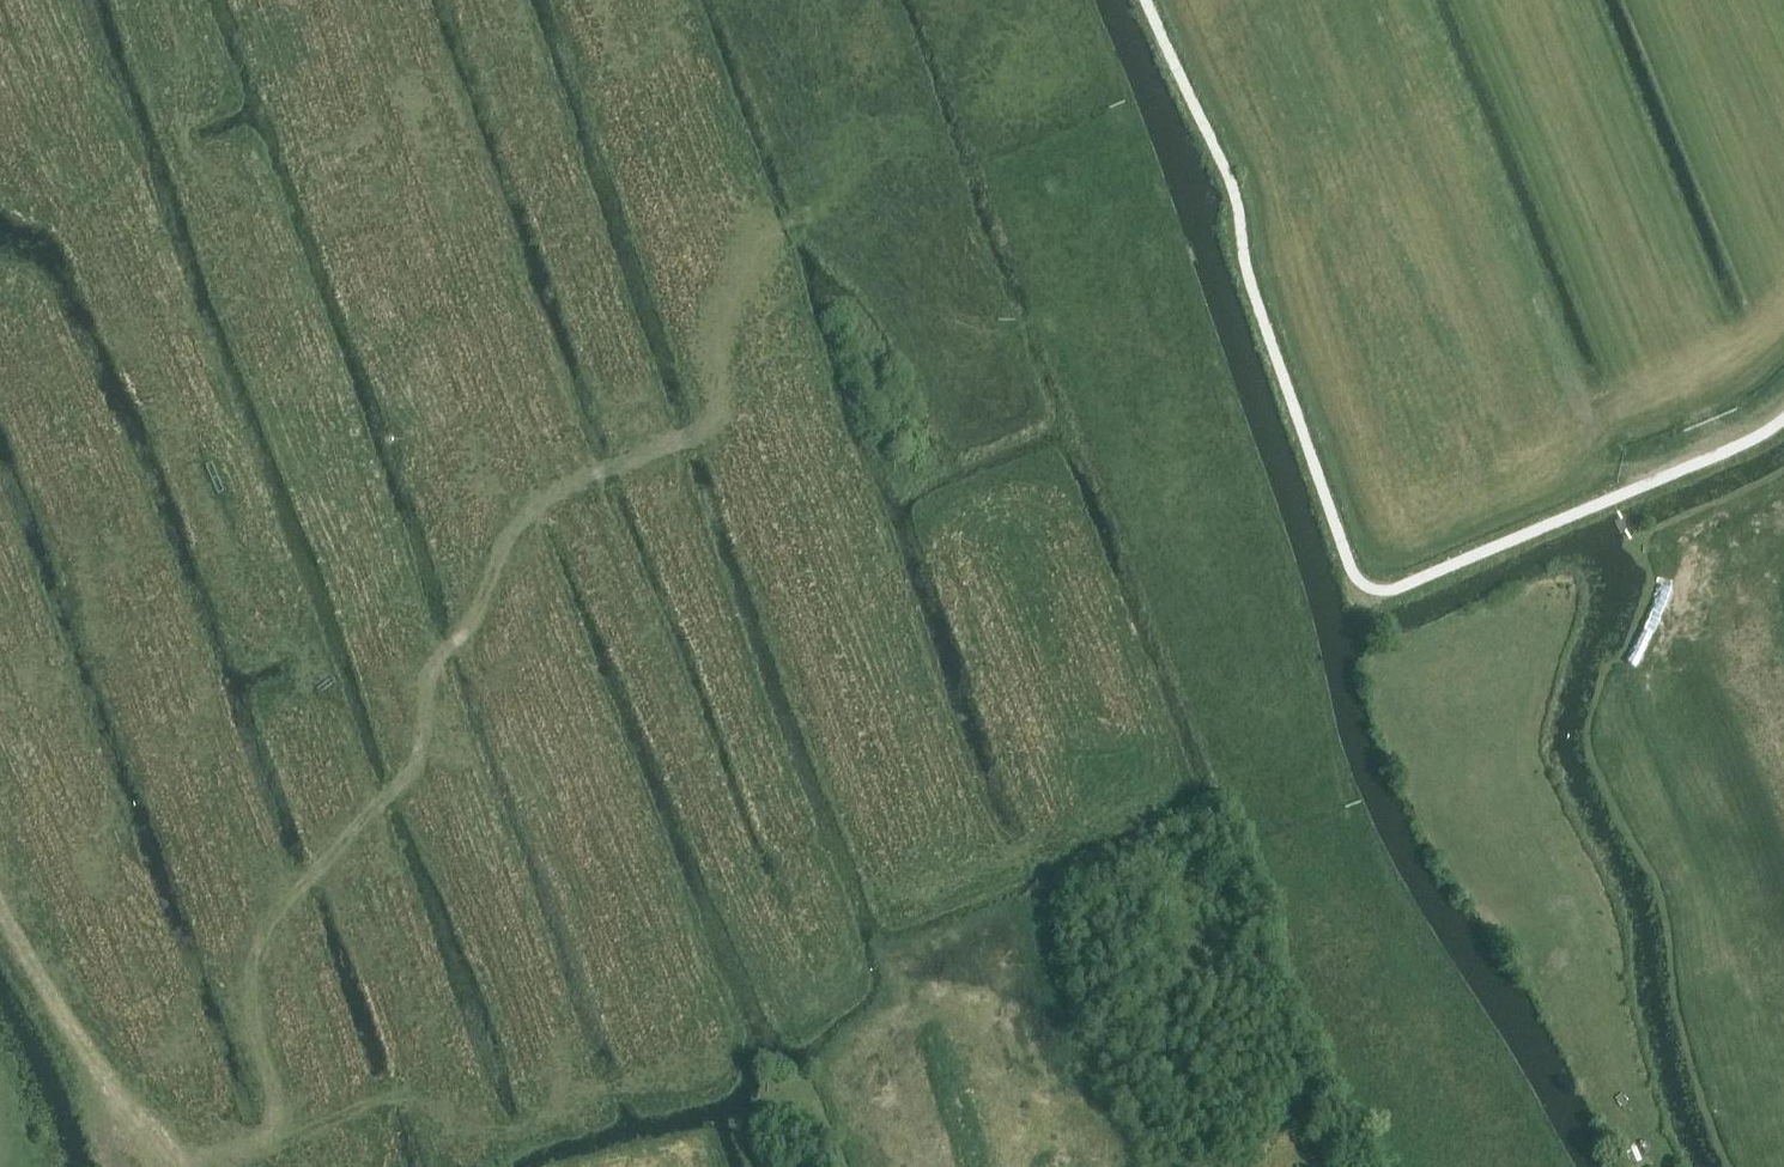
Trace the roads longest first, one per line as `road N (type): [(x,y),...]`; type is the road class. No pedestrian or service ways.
road 1 (track): [(1536,0),(1713,436)]
road 2 (track): [(1783,396),(1713,436),(1605,469)]

